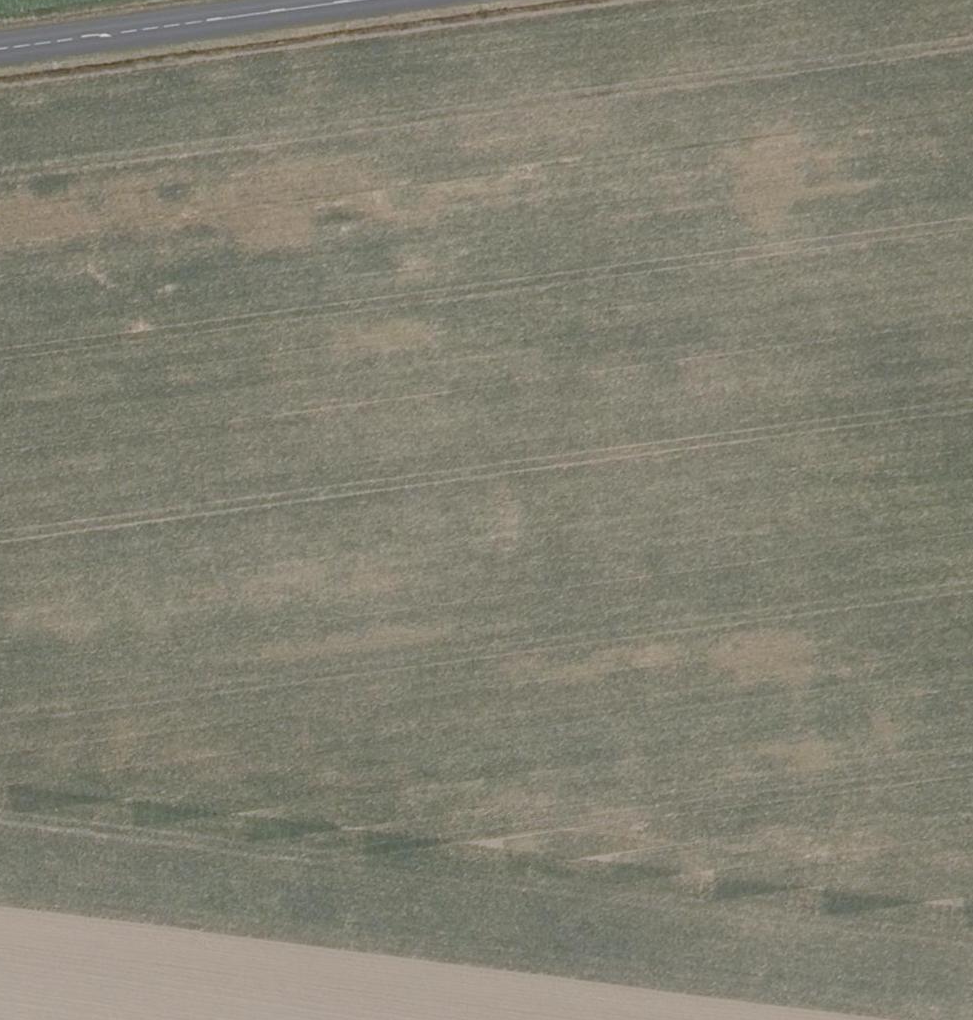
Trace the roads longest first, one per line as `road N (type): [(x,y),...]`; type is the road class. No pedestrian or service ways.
road 1 (secondary): [(403,0),(0,54)]

